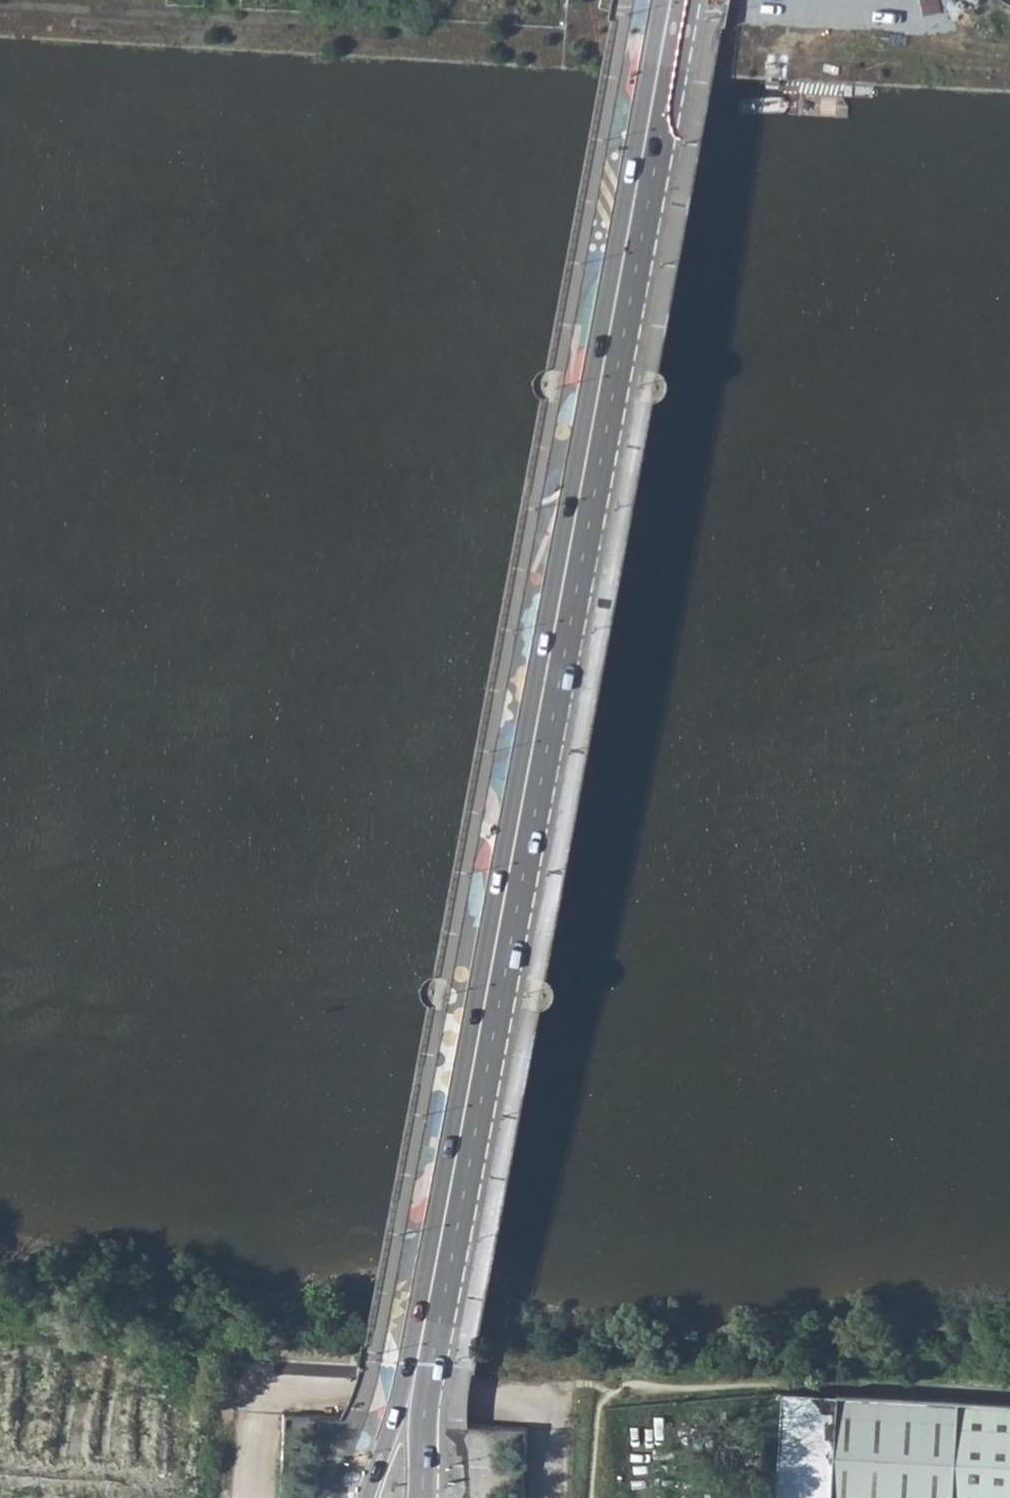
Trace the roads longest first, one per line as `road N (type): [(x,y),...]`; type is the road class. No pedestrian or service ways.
road 1 (primary): [(669,0),(420,1349)]
road 2 (primary): [(420,1349),(360,1497)]
road 3 (primary): [(421,1497),(420,1349)]

